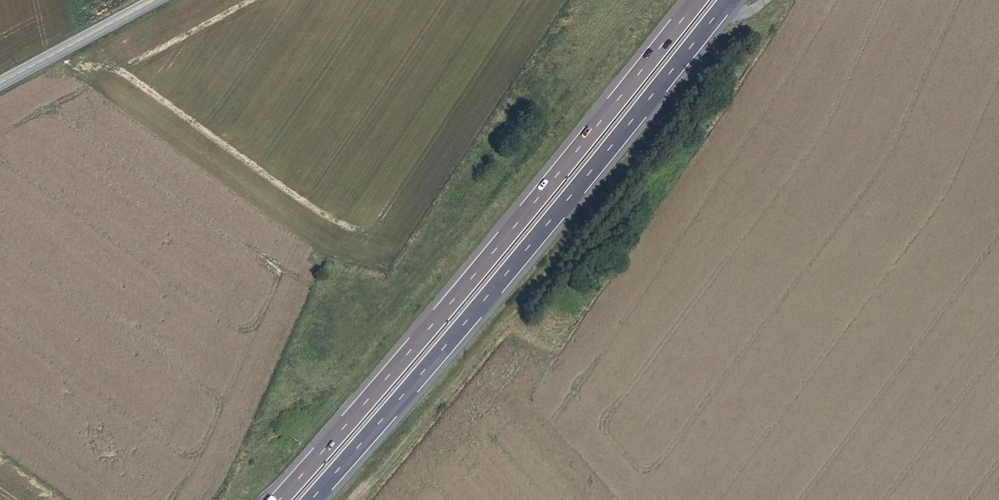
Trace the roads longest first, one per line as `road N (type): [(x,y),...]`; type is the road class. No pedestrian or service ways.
road 1 (motorway): [(693,0),(273,499)]
road 2 (motorway): [(312,499),(458,335),(727,0)]
road 3 (secondary): [(0,83),(155,0)]

